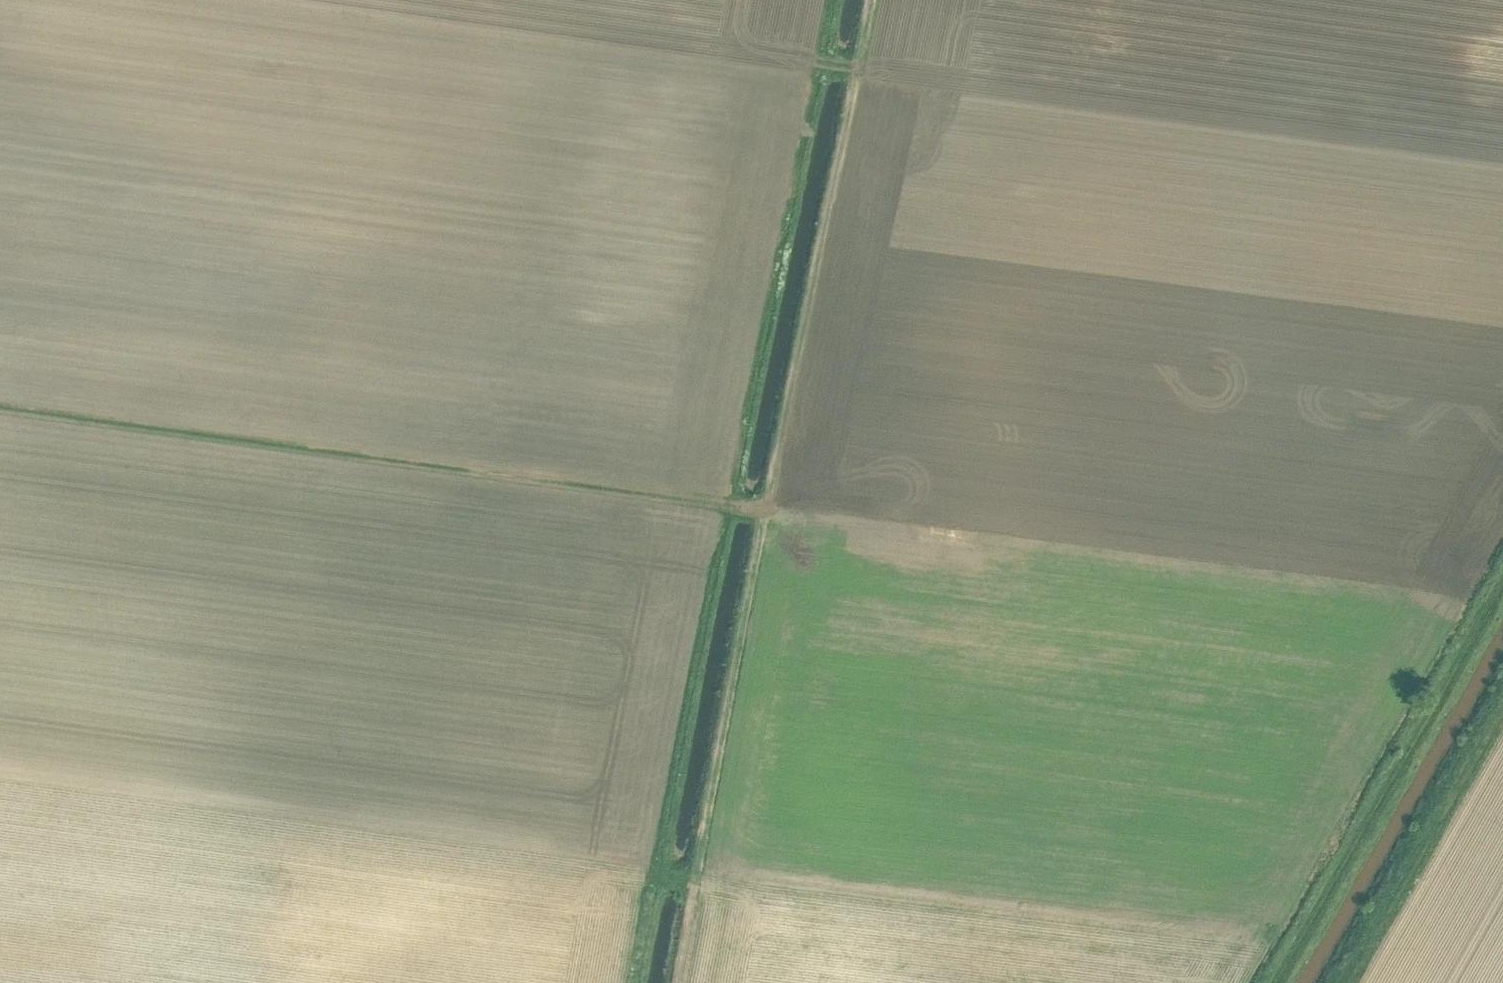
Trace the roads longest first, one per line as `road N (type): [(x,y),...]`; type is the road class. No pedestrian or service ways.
road 1 (track): [(1502,577),(1273,982)]

